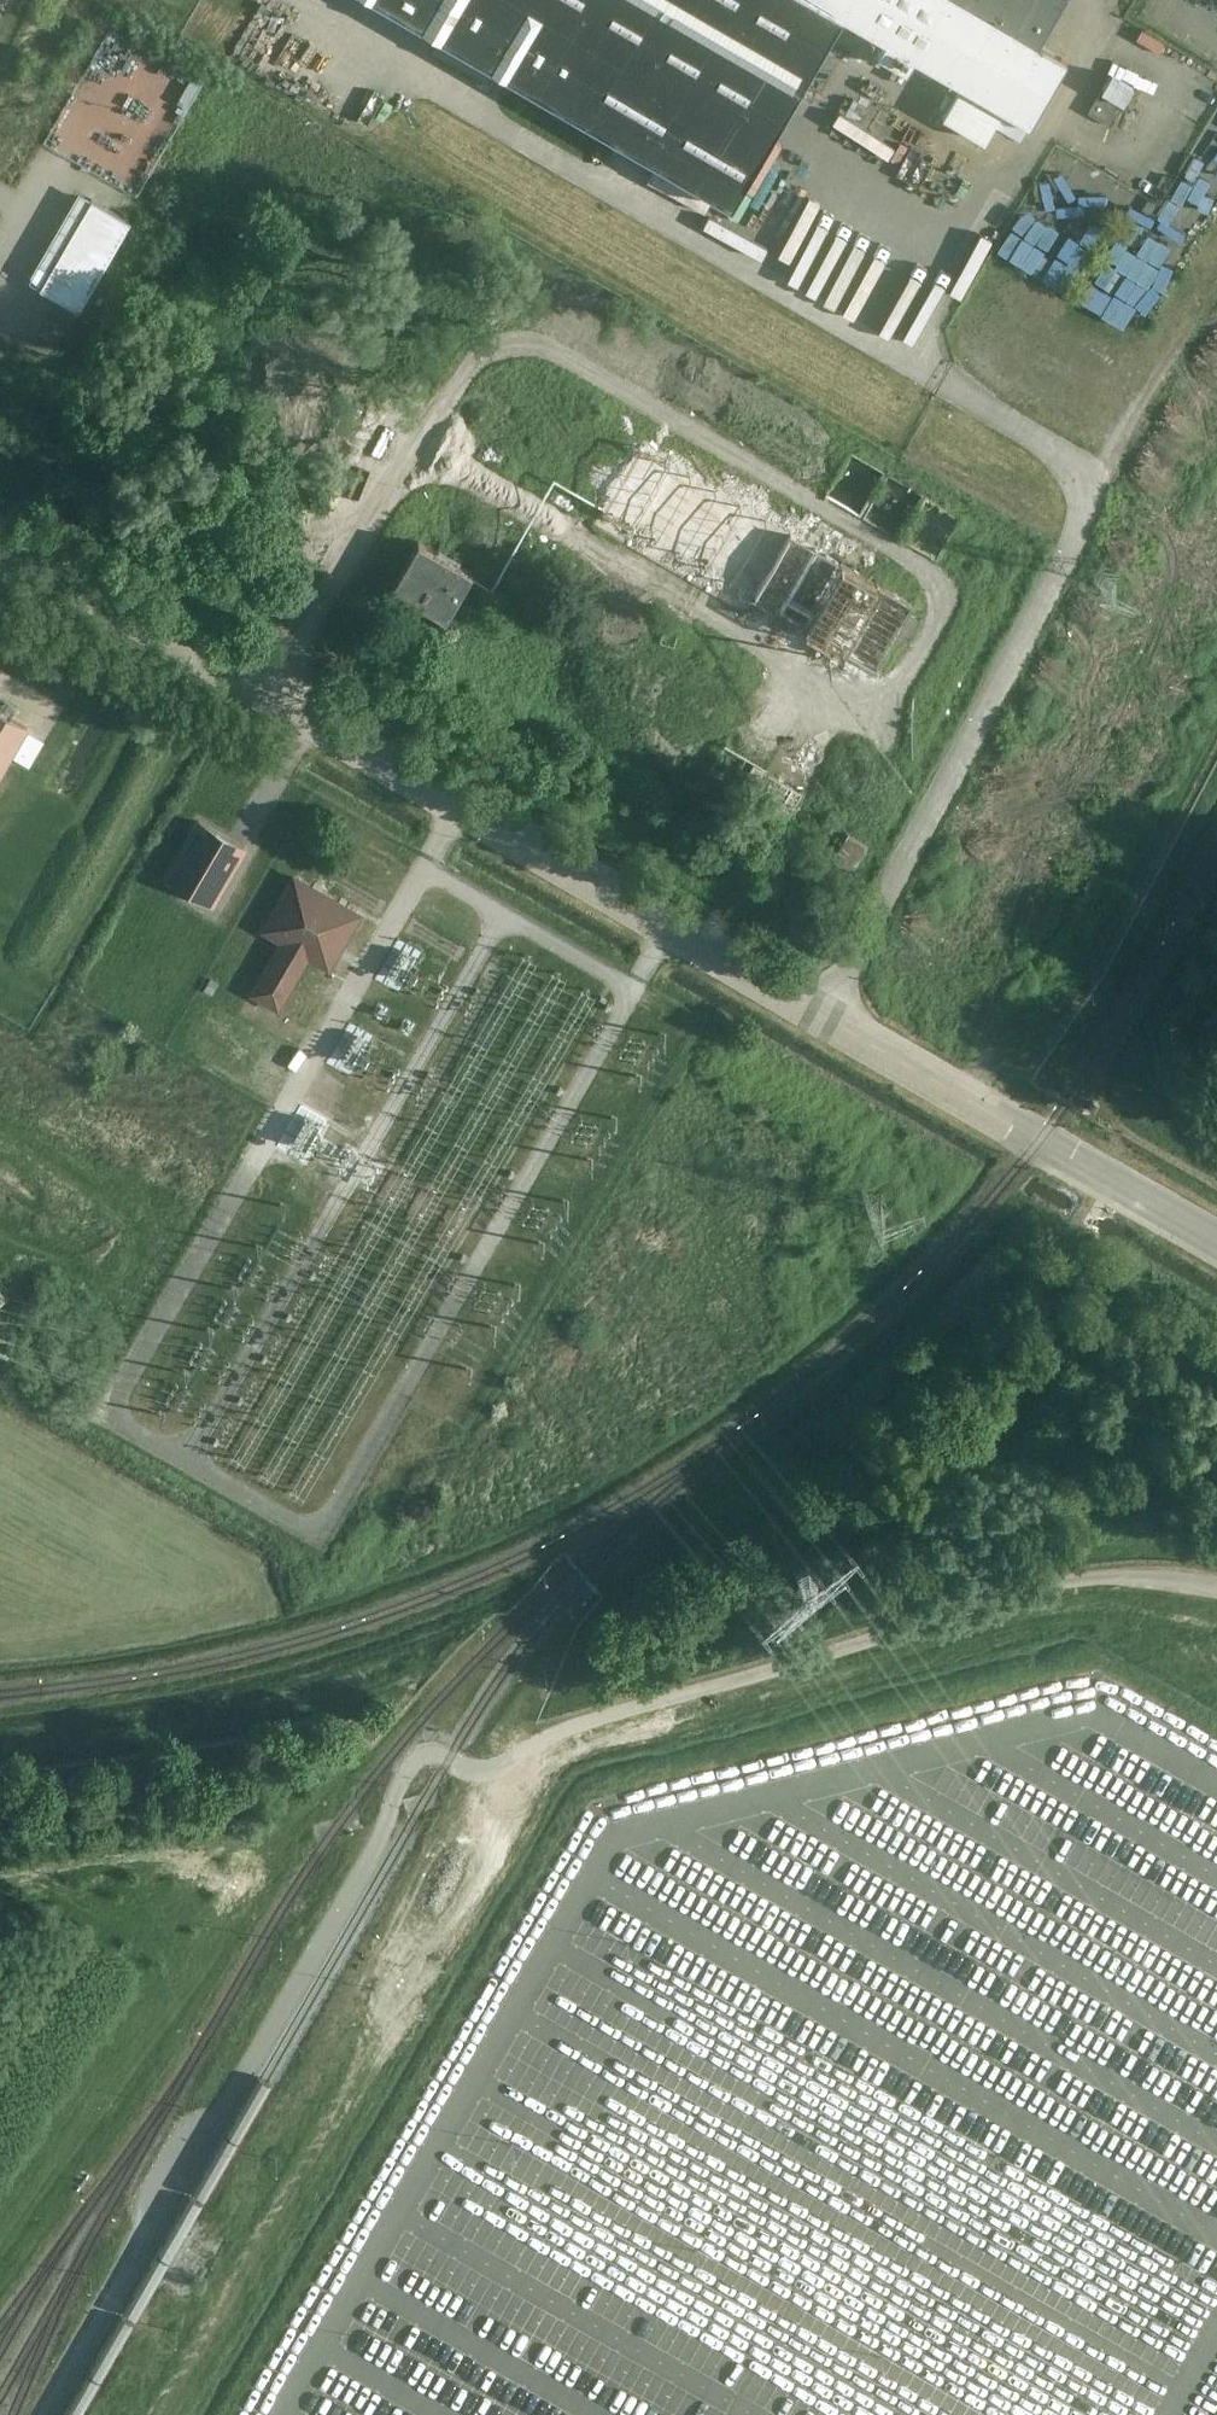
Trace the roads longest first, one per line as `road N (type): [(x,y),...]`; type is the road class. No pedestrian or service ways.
road 1 (residential): [(1216,1246),(0,539)]
road 2 (track): [(377,1842),(407,1772),(422,1755),(473,1768),(500,1765),(569,1731),(1057,1584),(1124,1577),(1216,1583)]
road 3 (unclassified): [(47,2414),(377,1842)]

